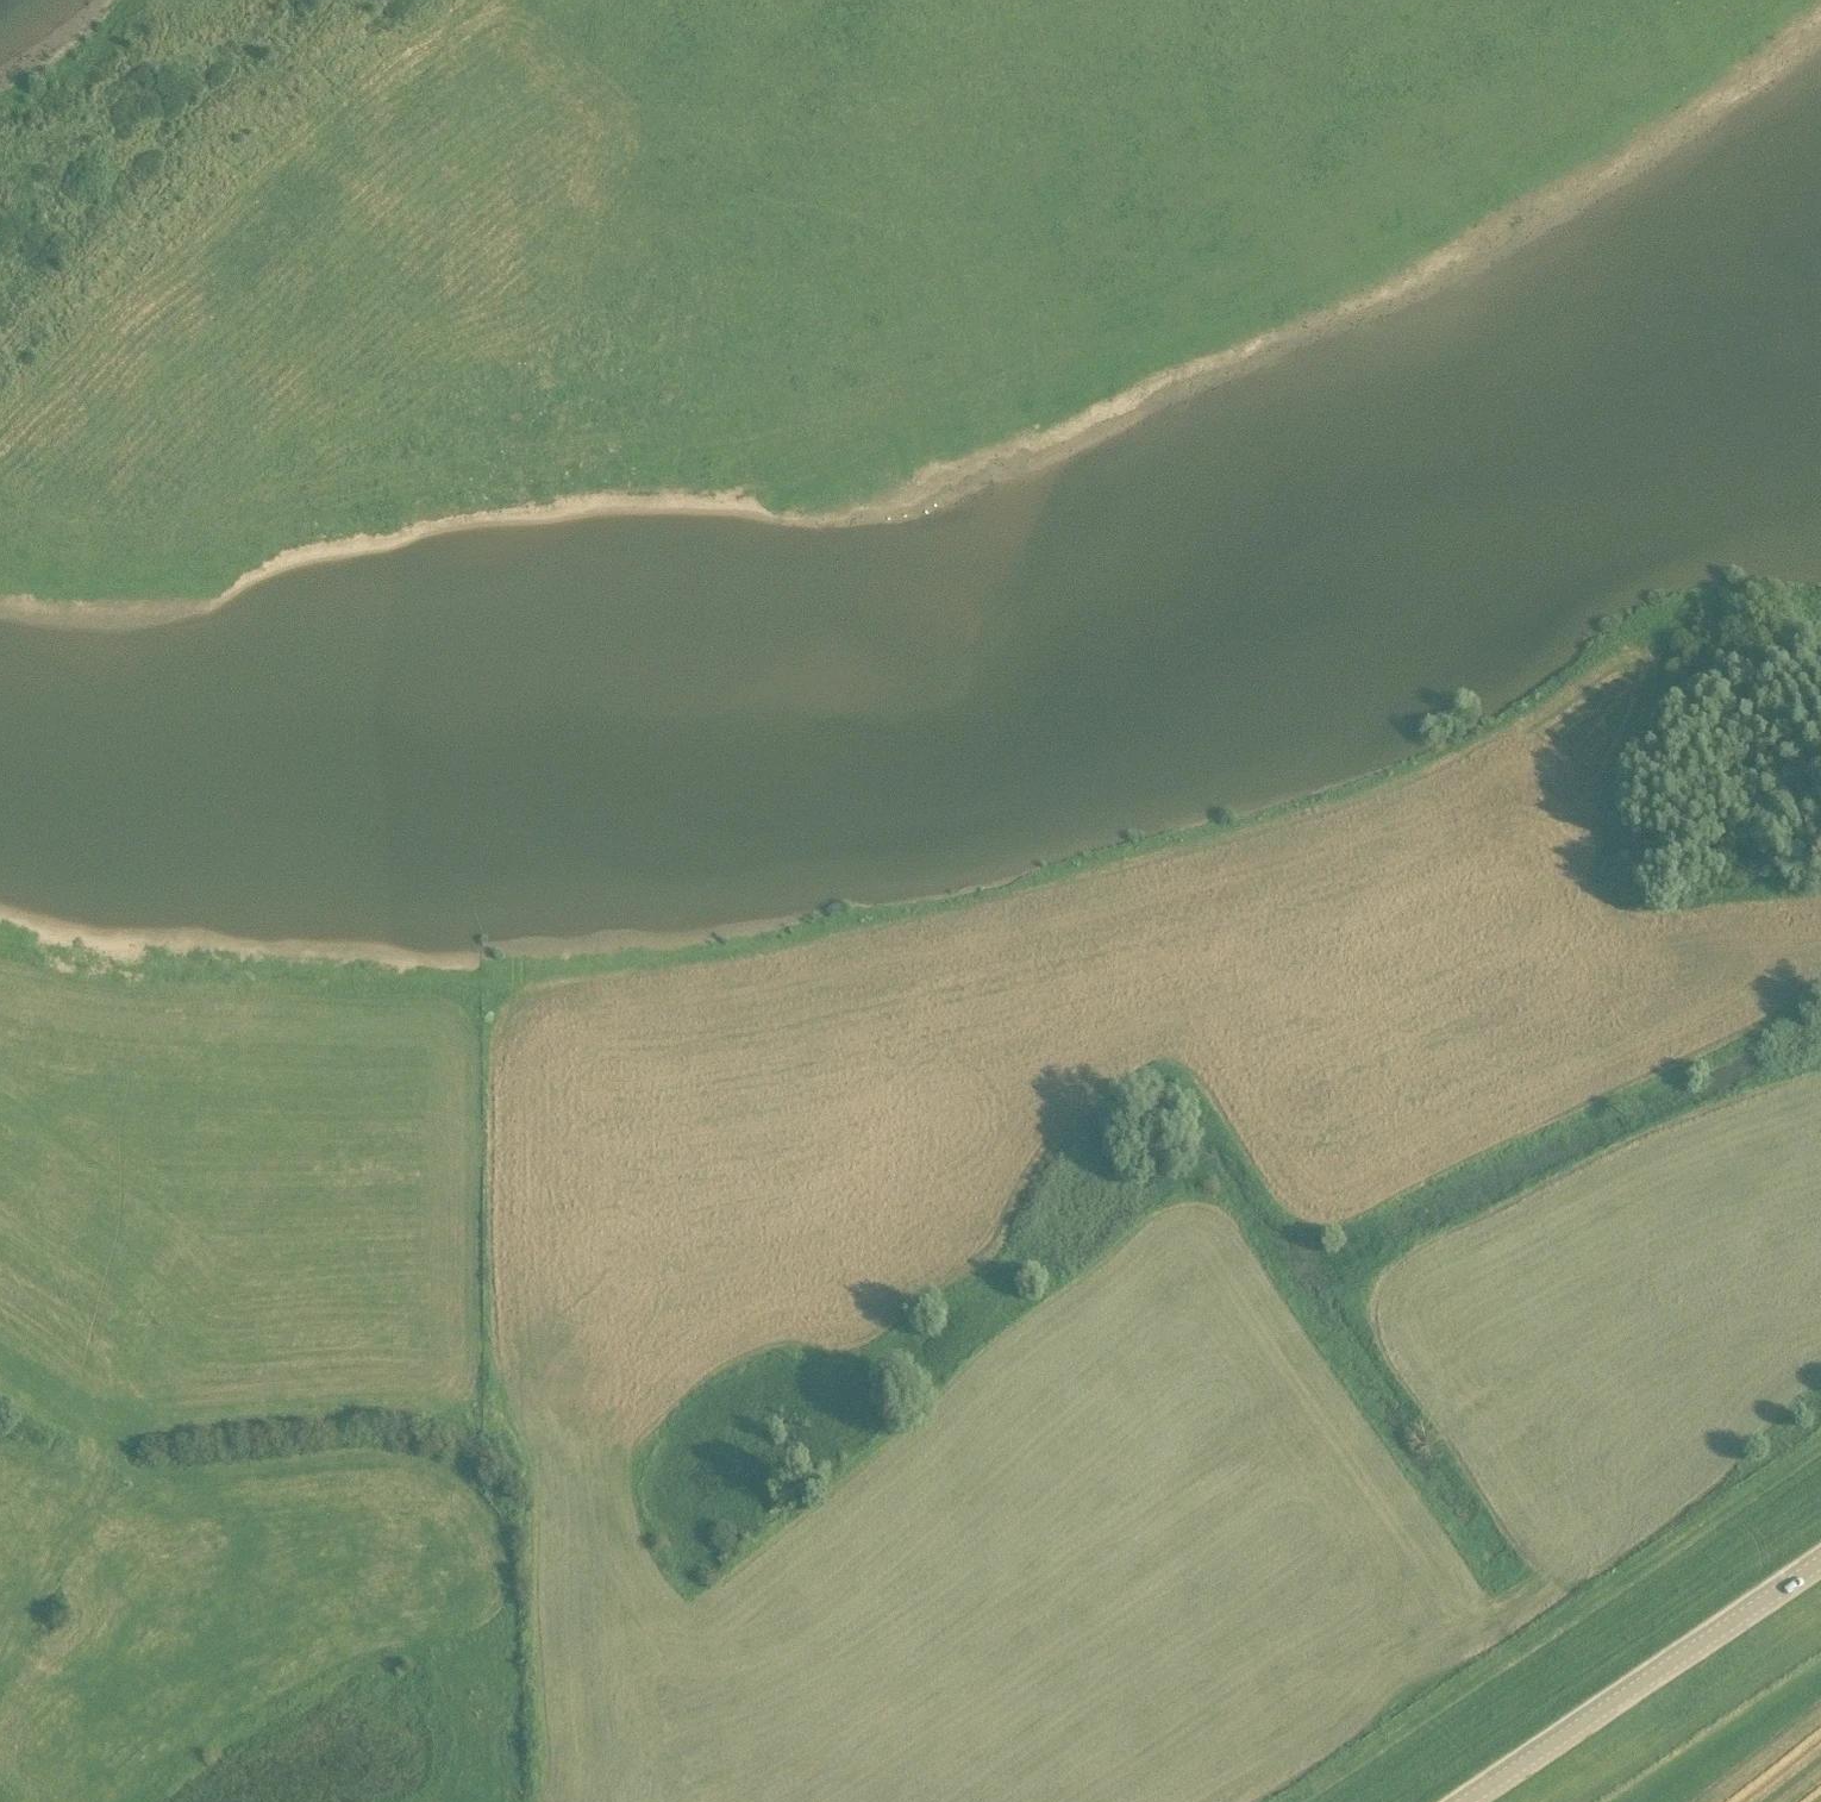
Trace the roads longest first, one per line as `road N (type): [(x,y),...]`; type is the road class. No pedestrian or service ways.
road 1 (tertiary): [(1470,1801),(1820,1566)]

